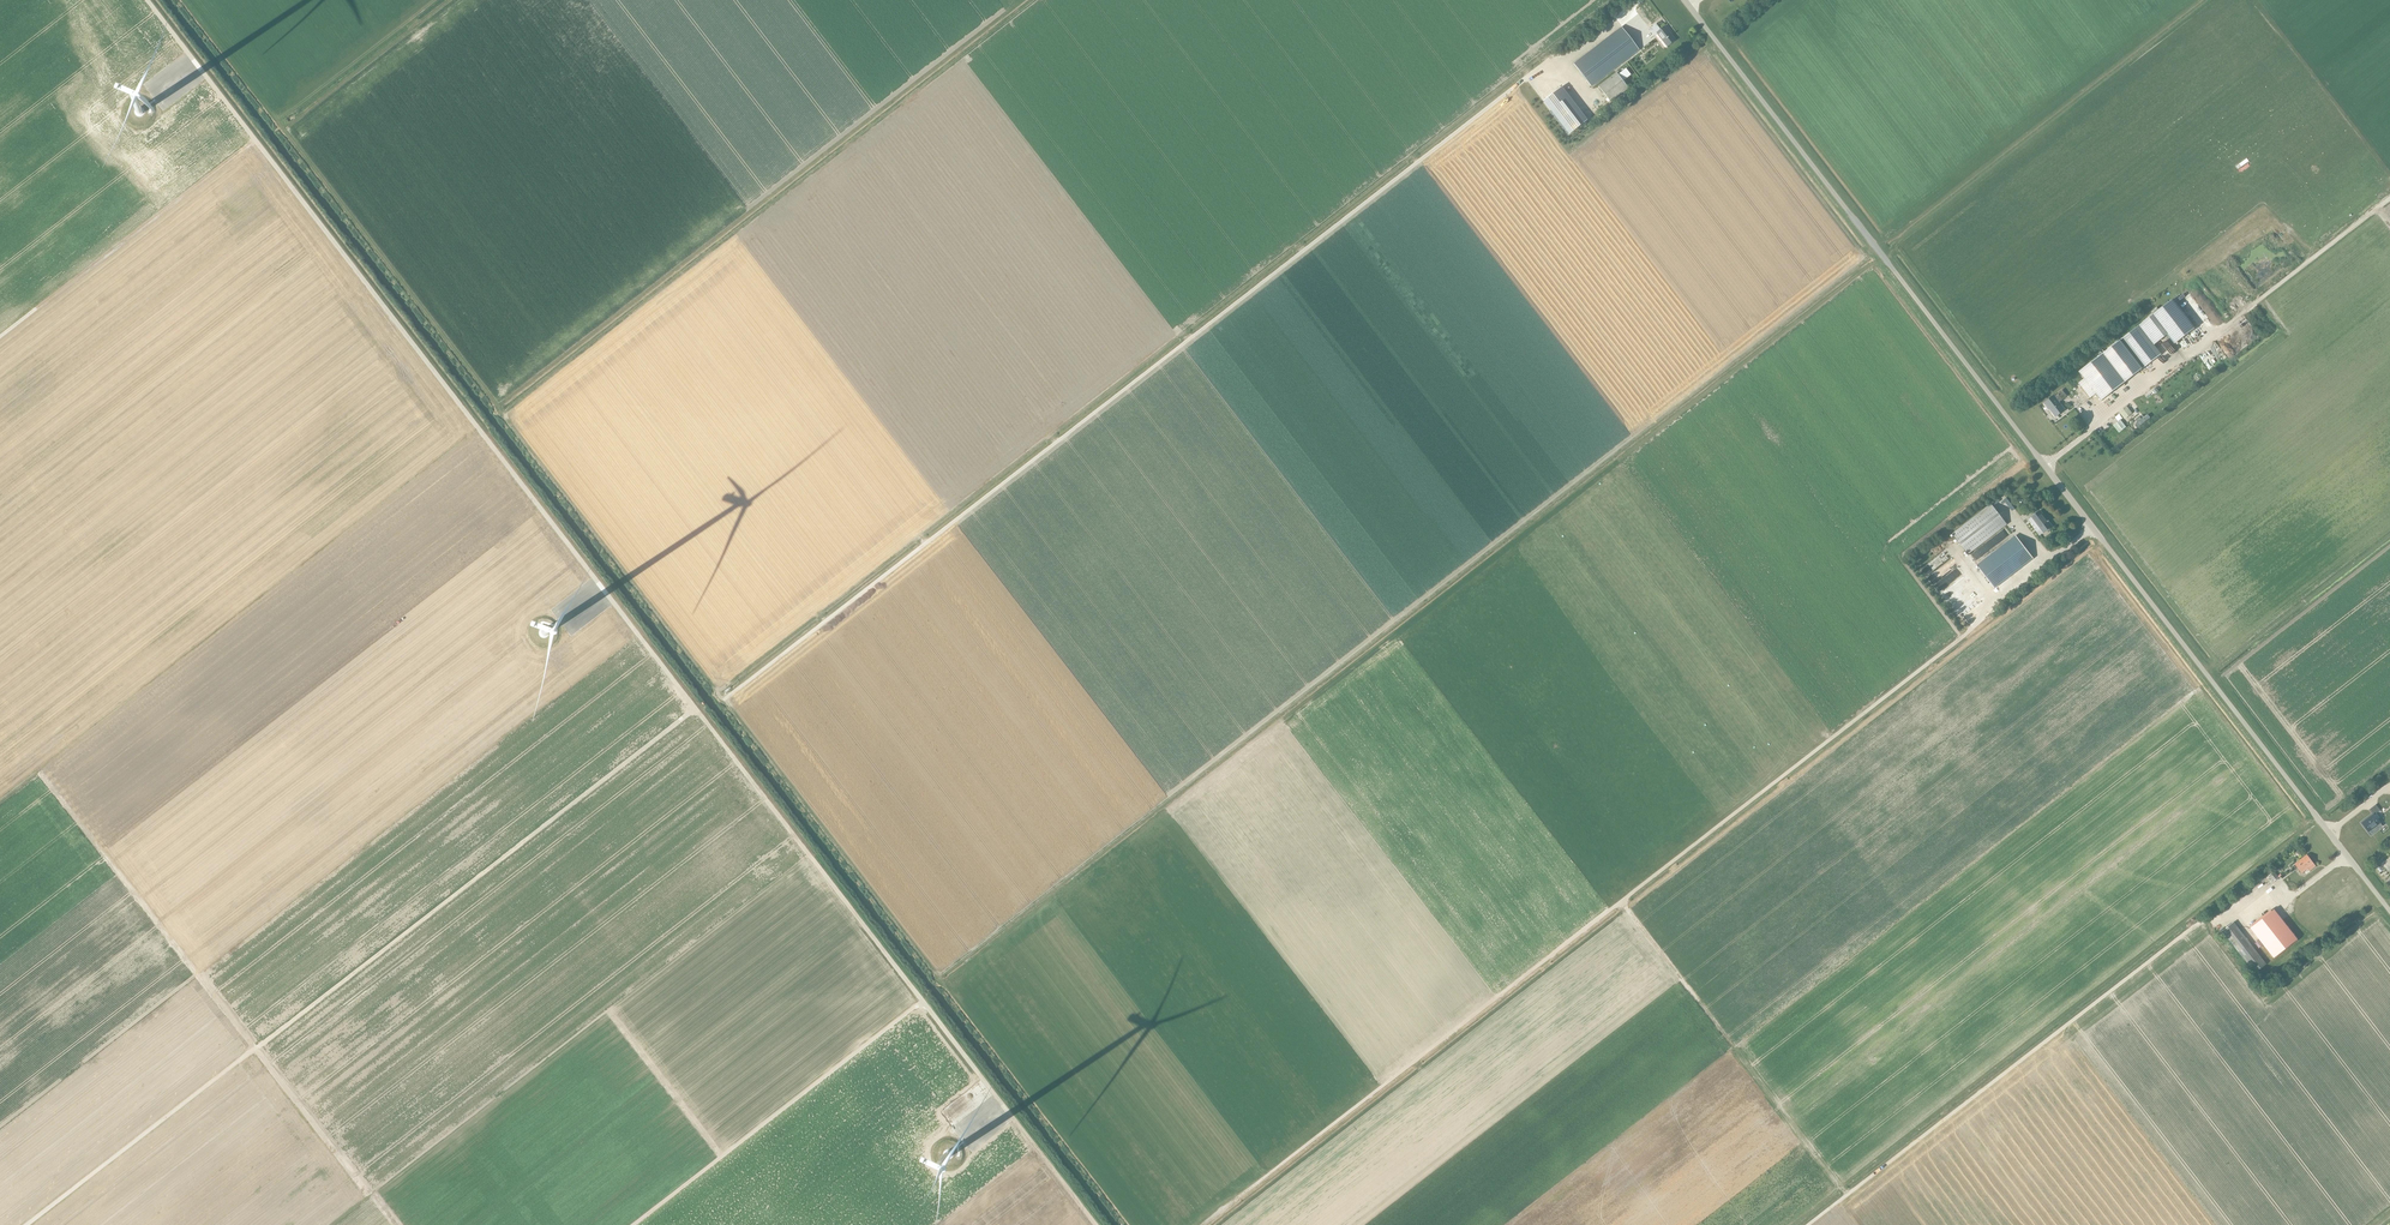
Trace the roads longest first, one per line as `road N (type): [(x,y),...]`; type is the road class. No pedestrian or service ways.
road 1 (track): [(1095,1224),(147,0)]
road 2 (unclassified): [(2389,907),(1684,0)]

